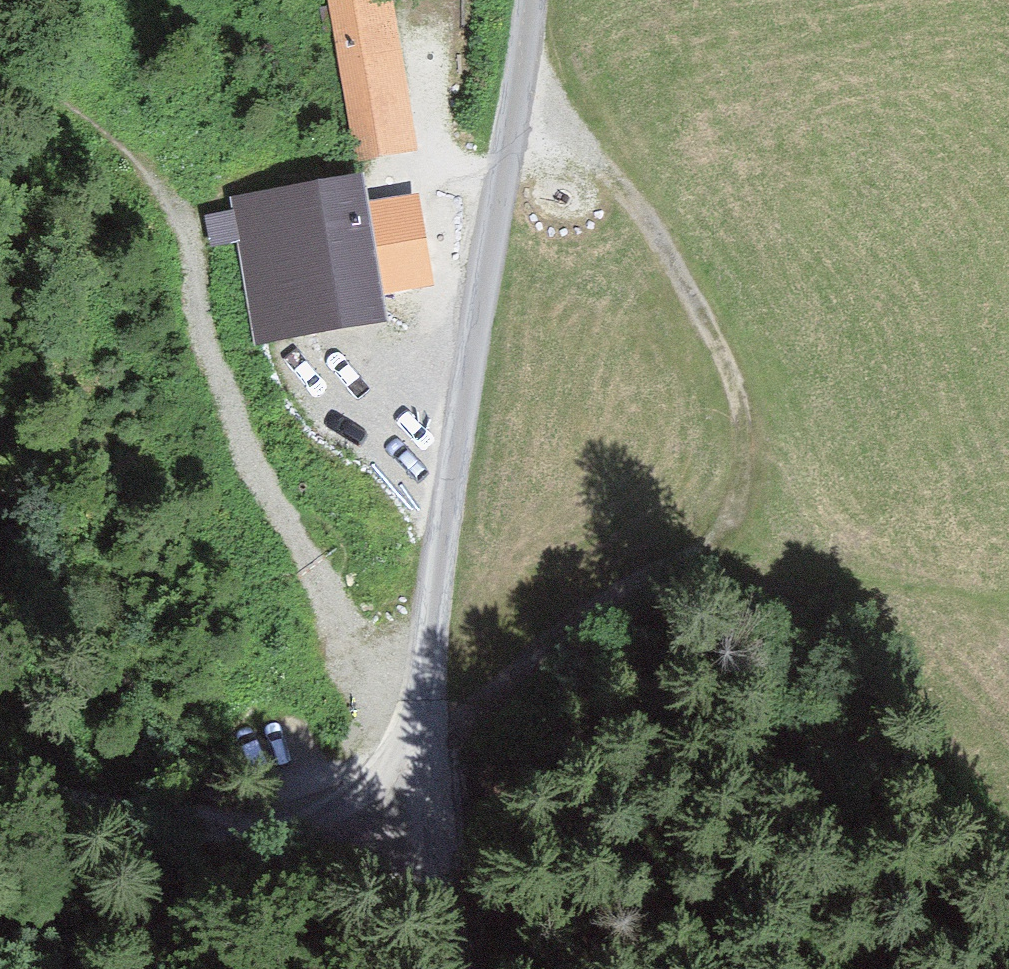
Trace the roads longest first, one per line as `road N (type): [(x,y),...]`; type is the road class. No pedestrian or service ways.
road 1 (unclassified): [(532,0),(417,678),(414,776)]
road 2 (track): [(663,585),(705,560),(750,496),(745,405),(684,293),(525,50)]
road 3 (track): [(144,156),(241,433),(319,580),(417,678)]
road 4 (track): [(414,776),(254,833),(0,810)]
road 5 (track): [(1008,601),(663,585)]
road 6 (track): [(663,585),(510,651),(414,776)]
road 7 (track): [(414,776),(450,905),(457,959)]

